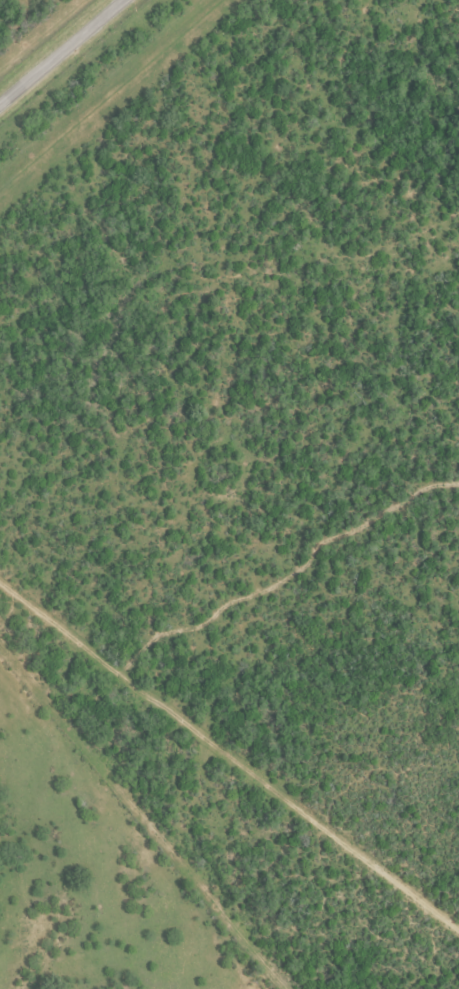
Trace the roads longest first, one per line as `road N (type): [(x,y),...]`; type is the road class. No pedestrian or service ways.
road 1 (residential): [(0,109),(129,0)]

